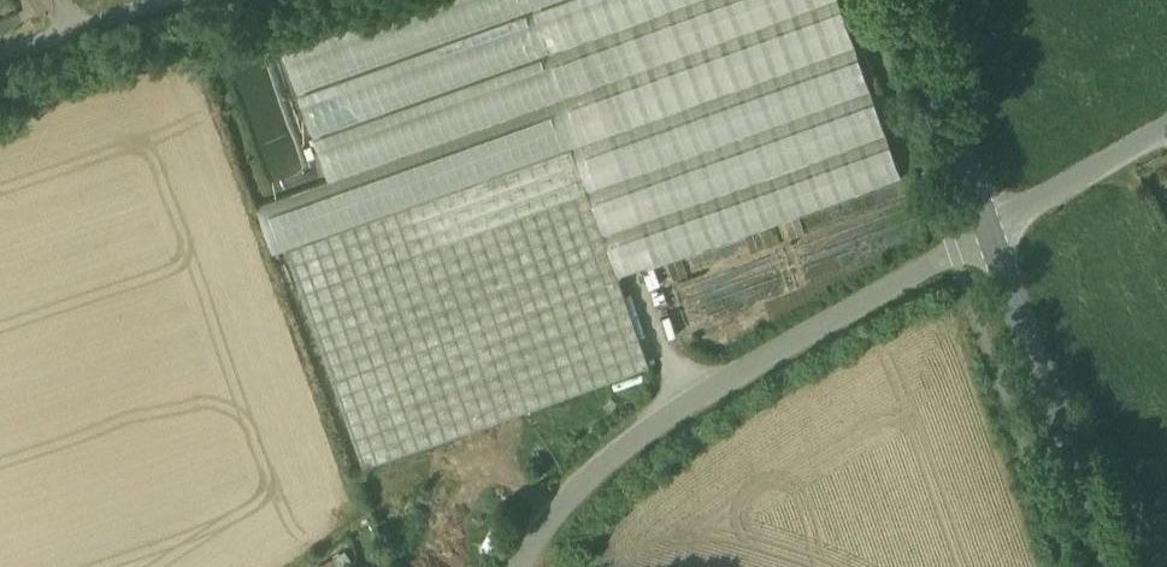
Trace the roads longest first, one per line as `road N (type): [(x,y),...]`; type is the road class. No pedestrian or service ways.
road 1 (residential): [(516,566),(564,502),(614,455),(713,386),(988,227)]
road 2 (unclassified): [(1111,566),(988,227)]
road 3 (unclassified): [(988,227),(900,0)]
road 4 (residential): [(0,47),(143,0)]
road 5 (residential): [(1166,125),(1035,199)]

